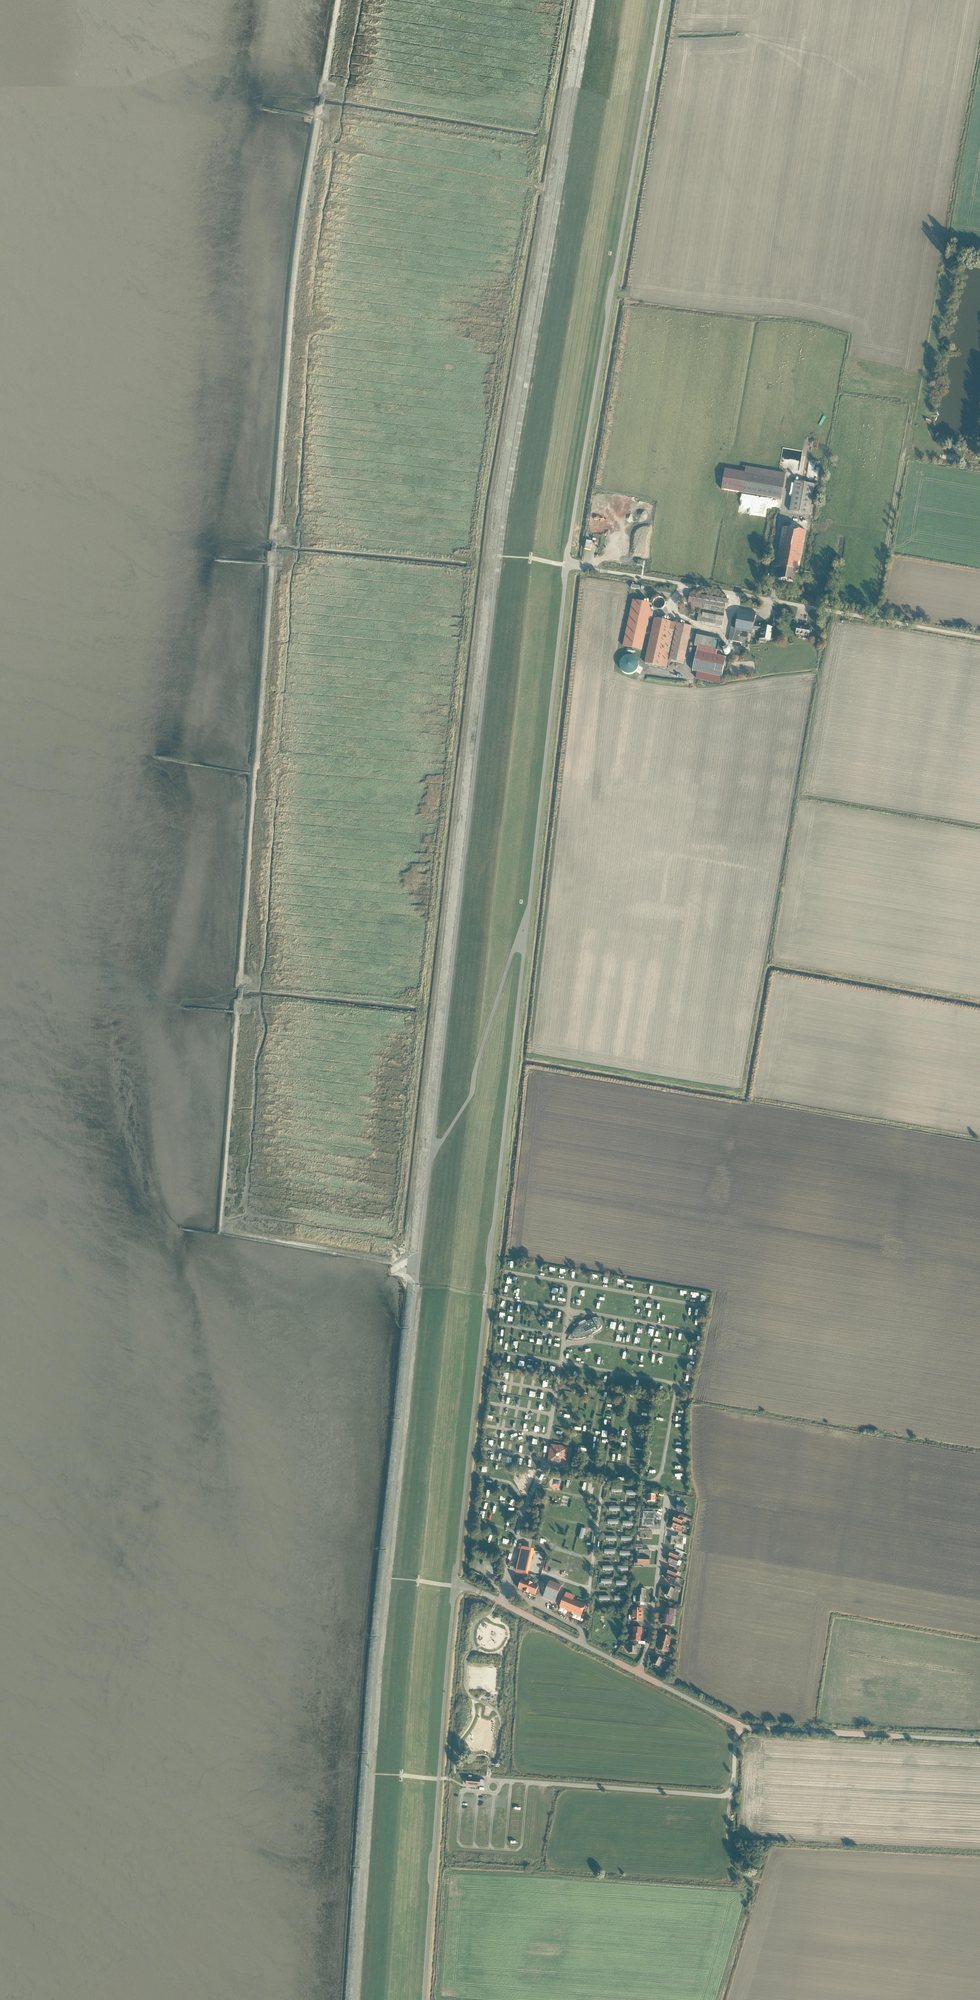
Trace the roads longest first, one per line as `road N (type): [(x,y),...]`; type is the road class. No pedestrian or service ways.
road 1 (track): [(593,0),(494,603),(376,1660),(353,1999)]
road 2 (track): [(456,1584),(568,564)]
road 3 (track): [(568,564),(663,0)]
road 4 (unclassified): [(979,638),(568,564)]
road 5 (track): [(424,1999),(456,1584)]
road 6 (unclassified): [(740,1727),(734,1786),(725,1796),(497,1781)]
road 7 (track): [(528,927),(510,954),(471,1095),(431,1160)]
road 8 (unclassified): [(979,1740),(740,1727)]
road 9 (unclassified): [(640,1672),(456,1584)]
road 10 (unclassified): [(666,1500),(640,1672)]
road 11 (track): [(875,619),(906,449)]

